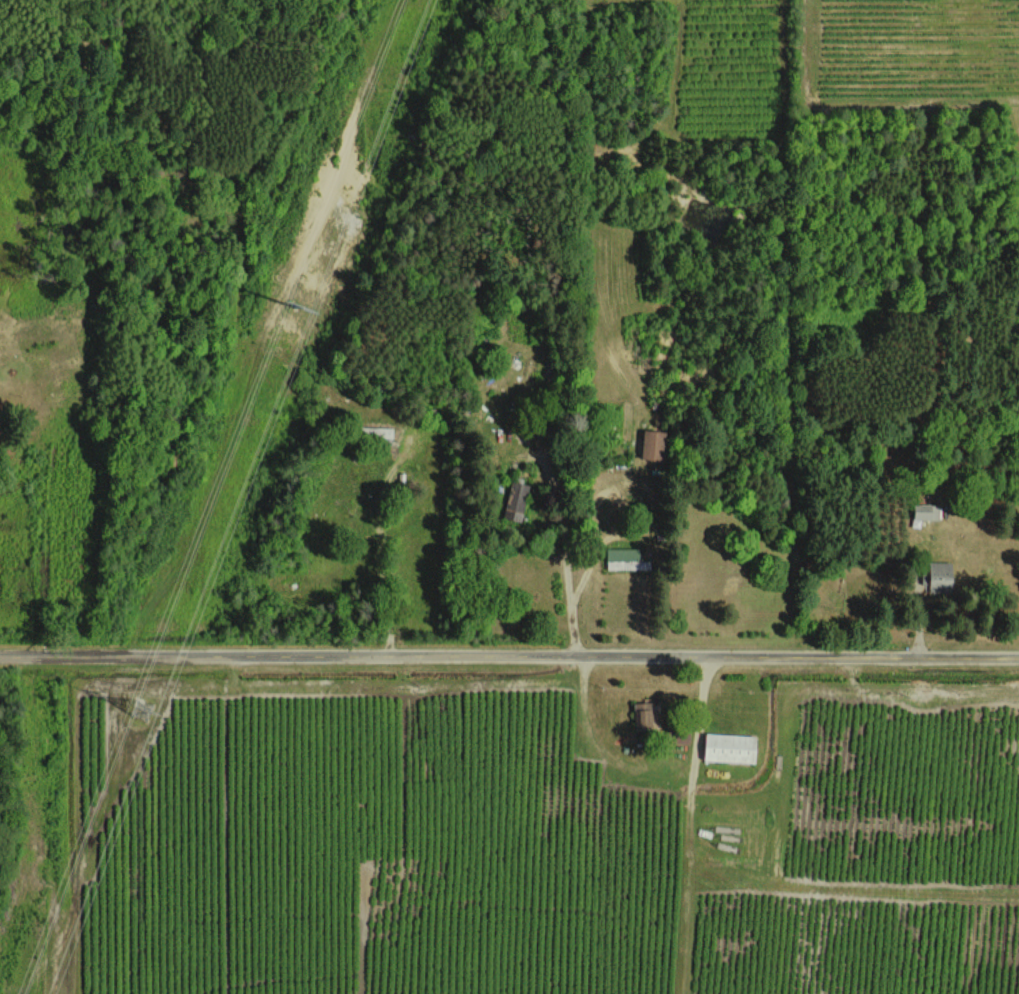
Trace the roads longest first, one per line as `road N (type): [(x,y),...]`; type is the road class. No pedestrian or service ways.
road 1 (residential): [(0,659),(1018,654)]

